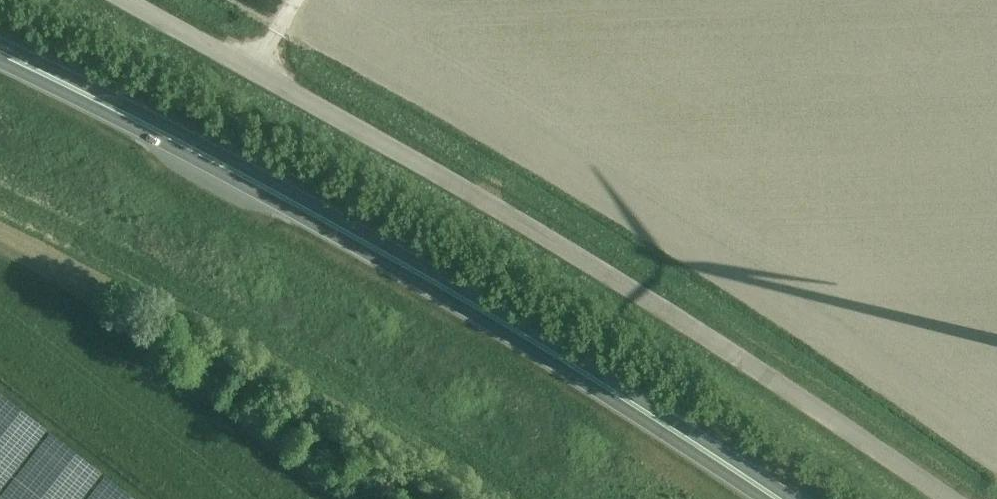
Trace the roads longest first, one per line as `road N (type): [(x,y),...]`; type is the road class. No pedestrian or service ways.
road 1 (unclassified): [(947,498),(610,279),(134,0)]
road 2 (trunk): [(778,498),(418,270),(123,111),(0,54)]

